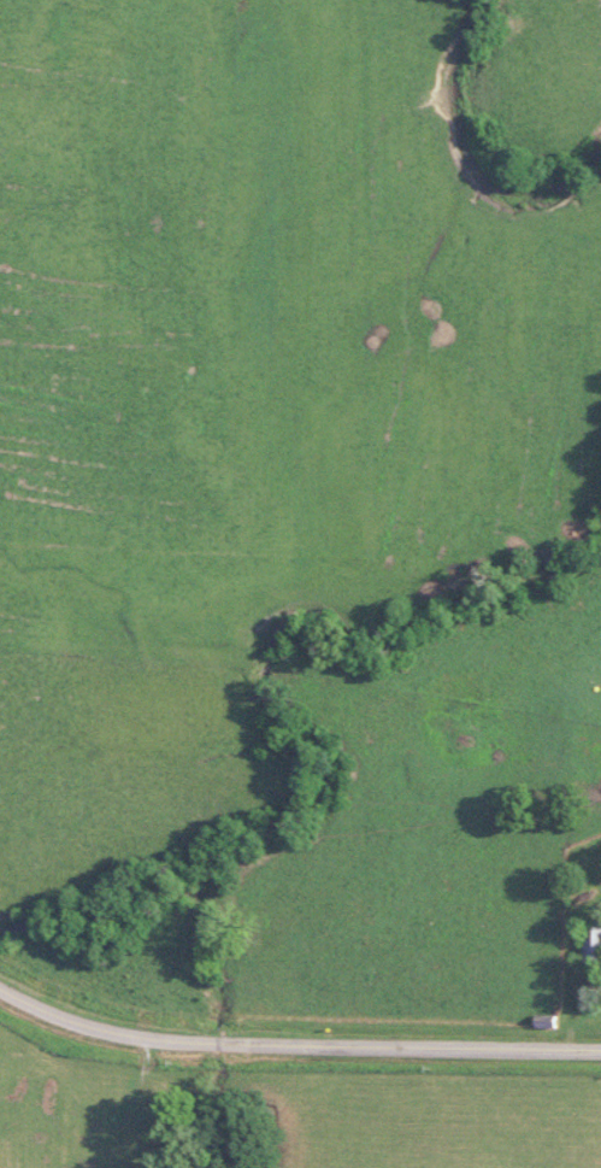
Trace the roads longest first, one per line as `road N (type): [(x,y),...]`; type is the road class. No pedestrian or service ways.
road 1 (tertiary): [(600,1052),(124,1037),(41,1014),(0,990)]

